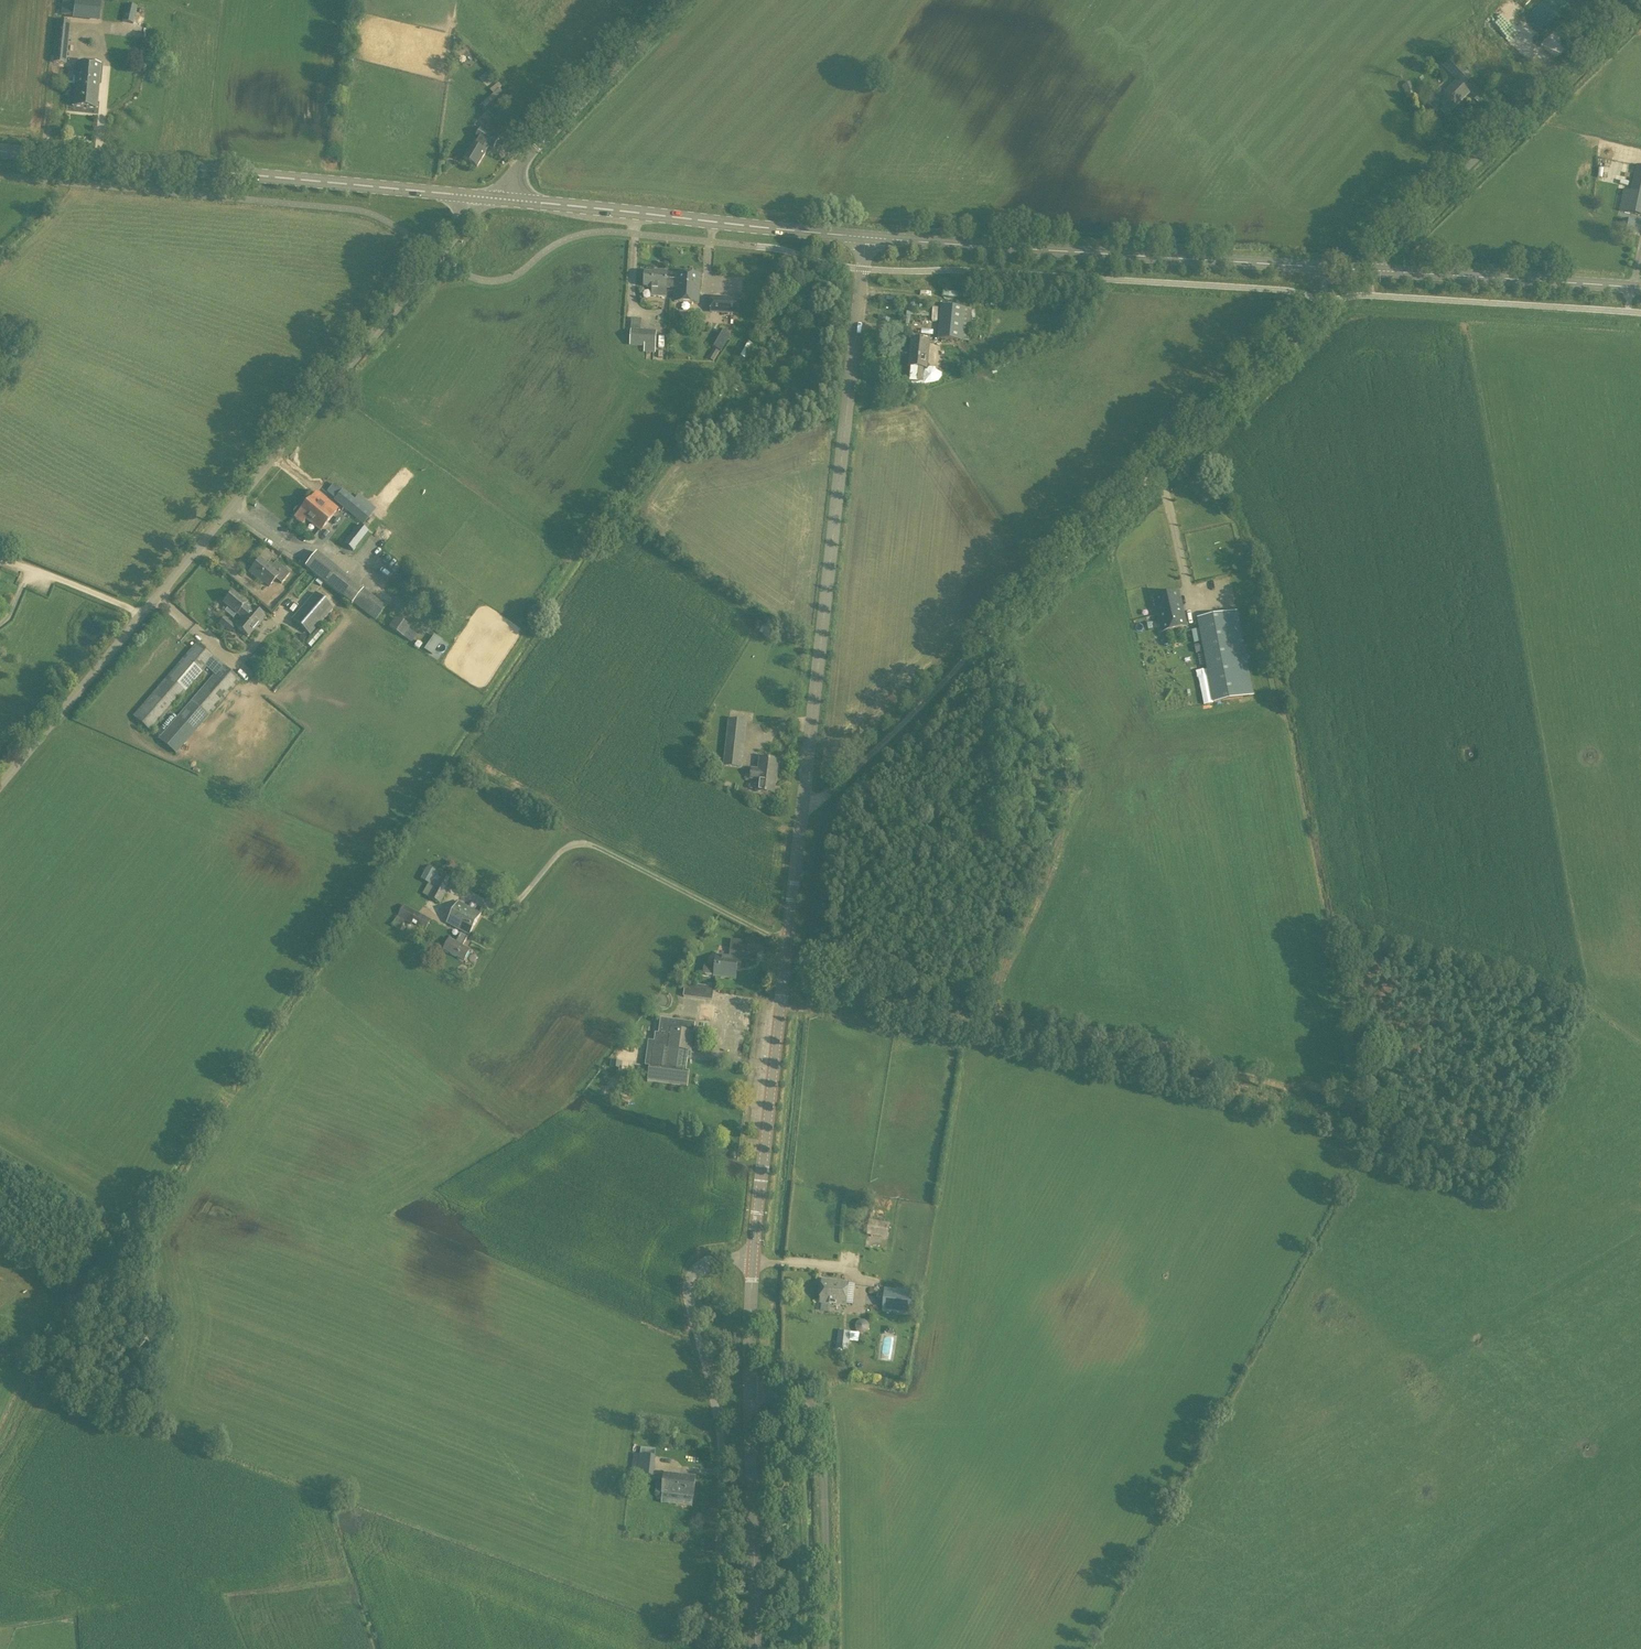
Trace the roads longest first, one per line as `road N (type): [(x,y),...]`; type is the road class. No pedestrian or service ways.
road 1 (tertiary): [(753,1261),(867,238)]
road 2 (unclassified): [(0,786),(439,257),(464,222),(468,195)]
road 3 (track): [(1153,481),(824,799),(802,803)]
road 4 (secondary): [(468,195),(0,154)]
road 5 (secondary): [(1326,268),(867,238)]
road 6 (unclassified): [(753,1261),(711,1261),(690,1291),(723,1444),(710,1648)]
road 7 (unclassified): [(1373,271),(1383,247),(1640,6)]
road 8 (secondary): [(867,238),(511,200)]
road 9 (unclassified): [(750,1394),(797,1395),(820,1420),(824,1648)]
road 10 (unclassified): [(1153,481),(1311,320),(1326,268)]
road 11 (unclassified): [(511,200),(514,171),(684,0)]
road 12 (secondary): [(1640,289),(1373,271)]
road 13 (tertiary): [(755,1648),(750,1394)]
road 14 (tertiary): [(750,1394),(753,1261)]

